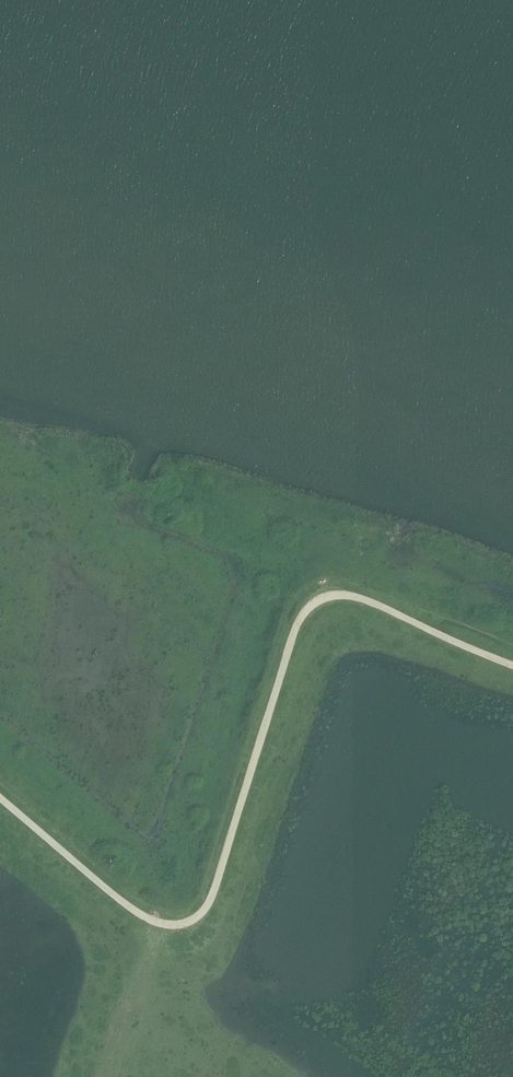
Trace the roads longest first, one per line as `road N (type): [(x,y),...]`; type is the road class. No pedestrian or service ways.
road 1 (track): [(512,665),(355,596),(316,599),(296,627),(208,905),(185,924),(158,922)]
road 2 (track): [(0,799),(158,922)]

